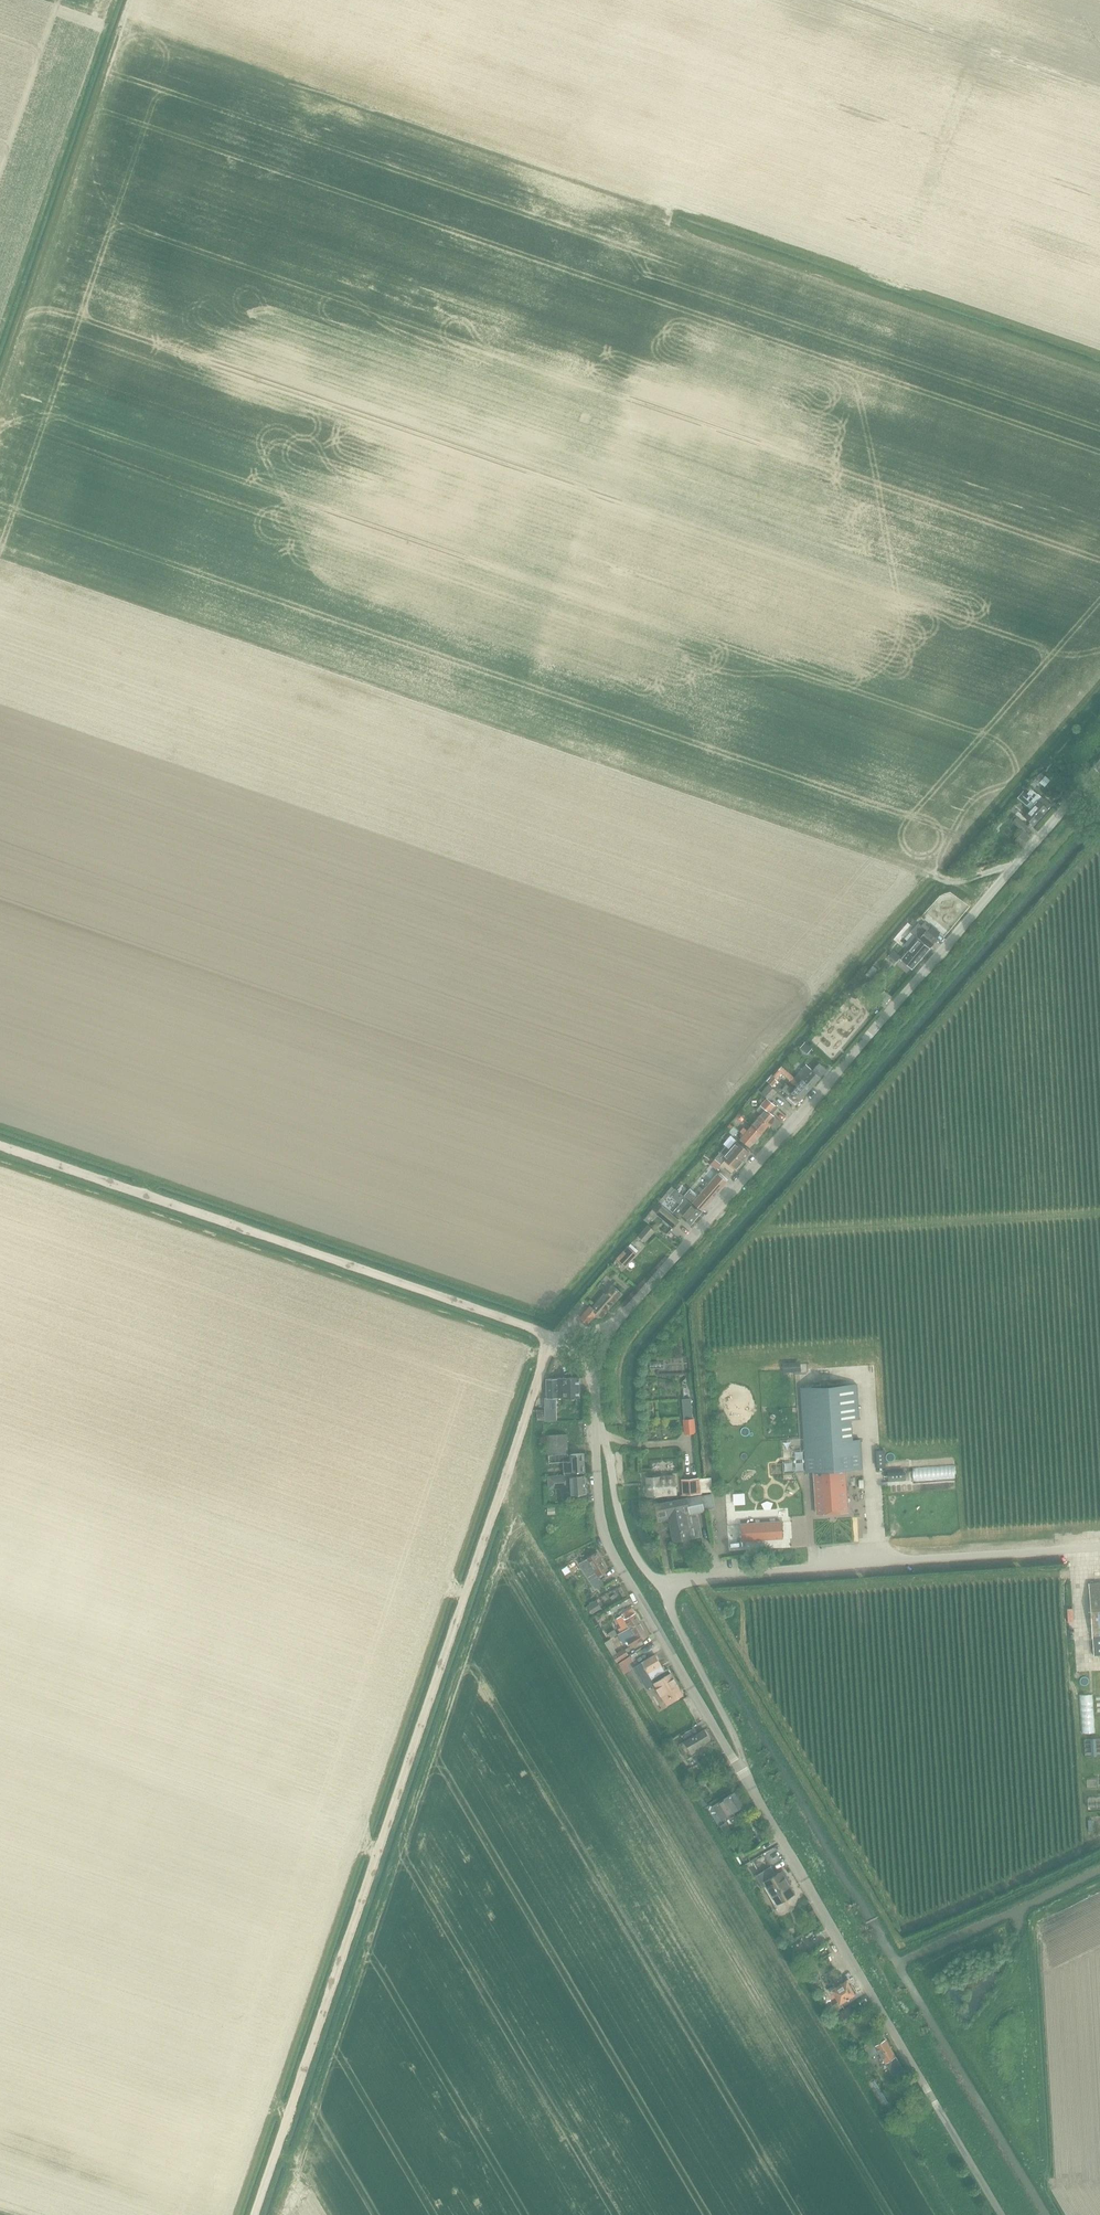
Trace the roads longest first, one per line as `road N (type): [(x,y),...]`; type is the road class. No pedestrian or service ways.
road 1 (track): [(262,2214),(550,1336)]
road 2 (unclassified): [(616,1322),(1099,768)]
road 3 (track): [(0,1146),(550,1336)]
road 4 (unclassified): [(1002,2214),(754,1792)]
road 5 (unclassified): [(667,1582),(1099,1547)]
road 6 (unclassified): [(596,1433),(604,1536),(754,1792)]
road 7 (unclassified): [(754,1792),(672,1615),(667,1582)]
road 8 (unclassified): [(667,1582),(646,1573),(633,1552),(607,1448),(596,1433)]

